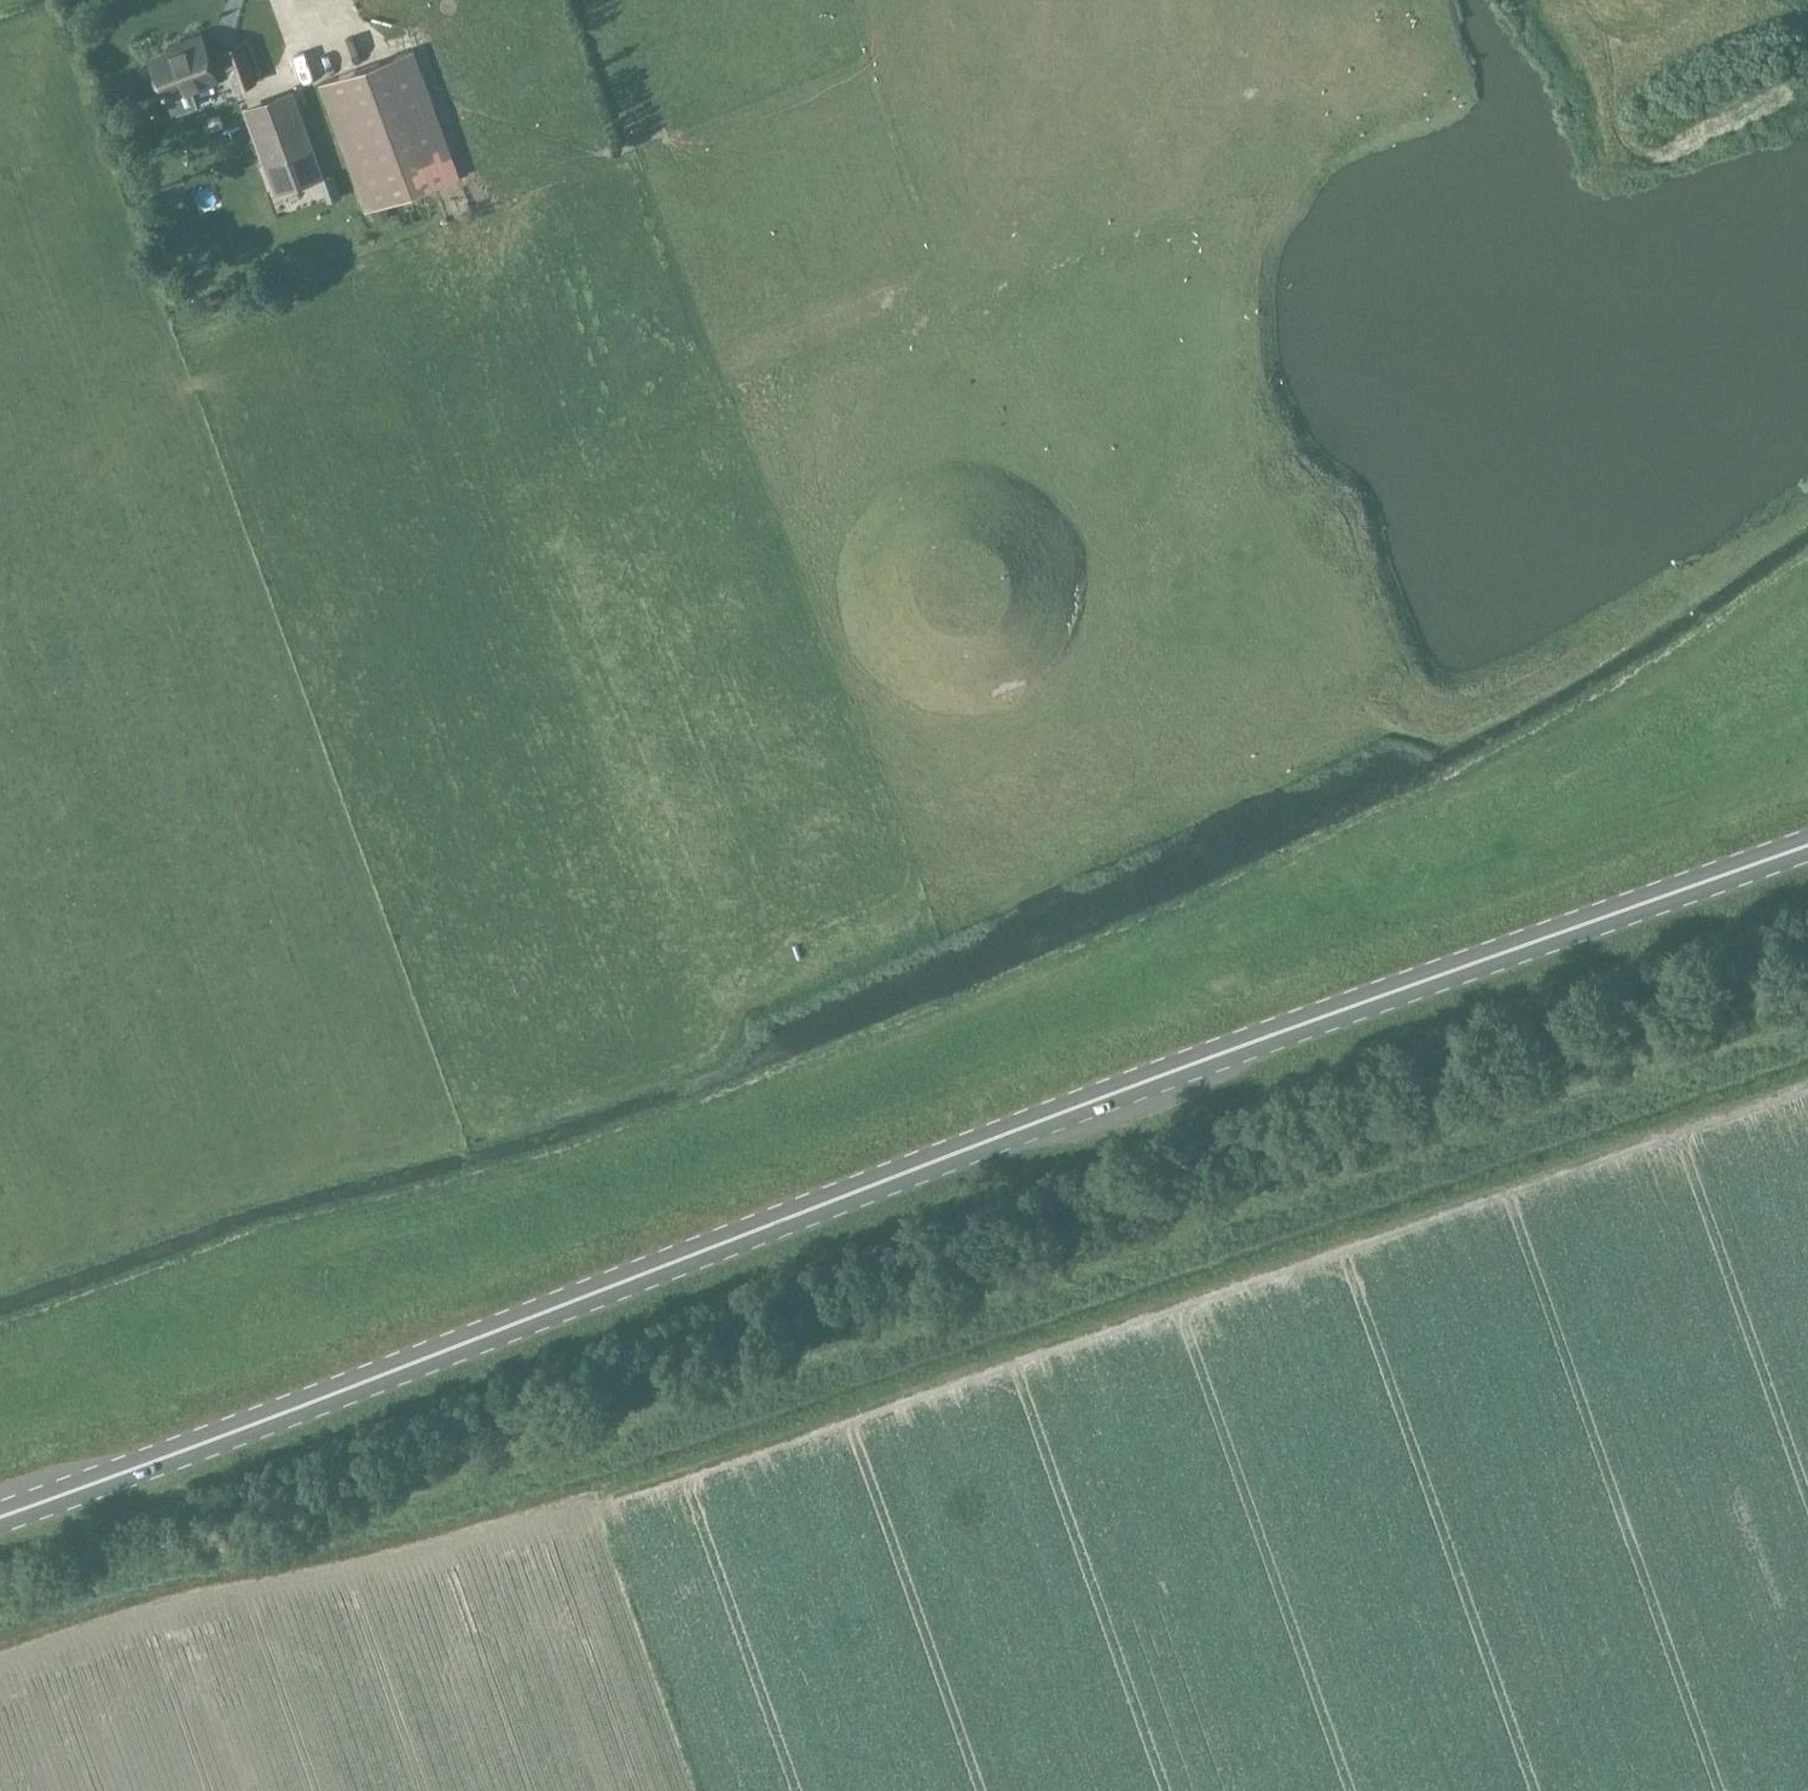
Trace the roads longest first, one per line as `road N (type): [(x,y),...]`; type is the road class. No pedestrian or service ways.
road 1 (primary): [(0,1519),(1120,1090),(1807,849)]

